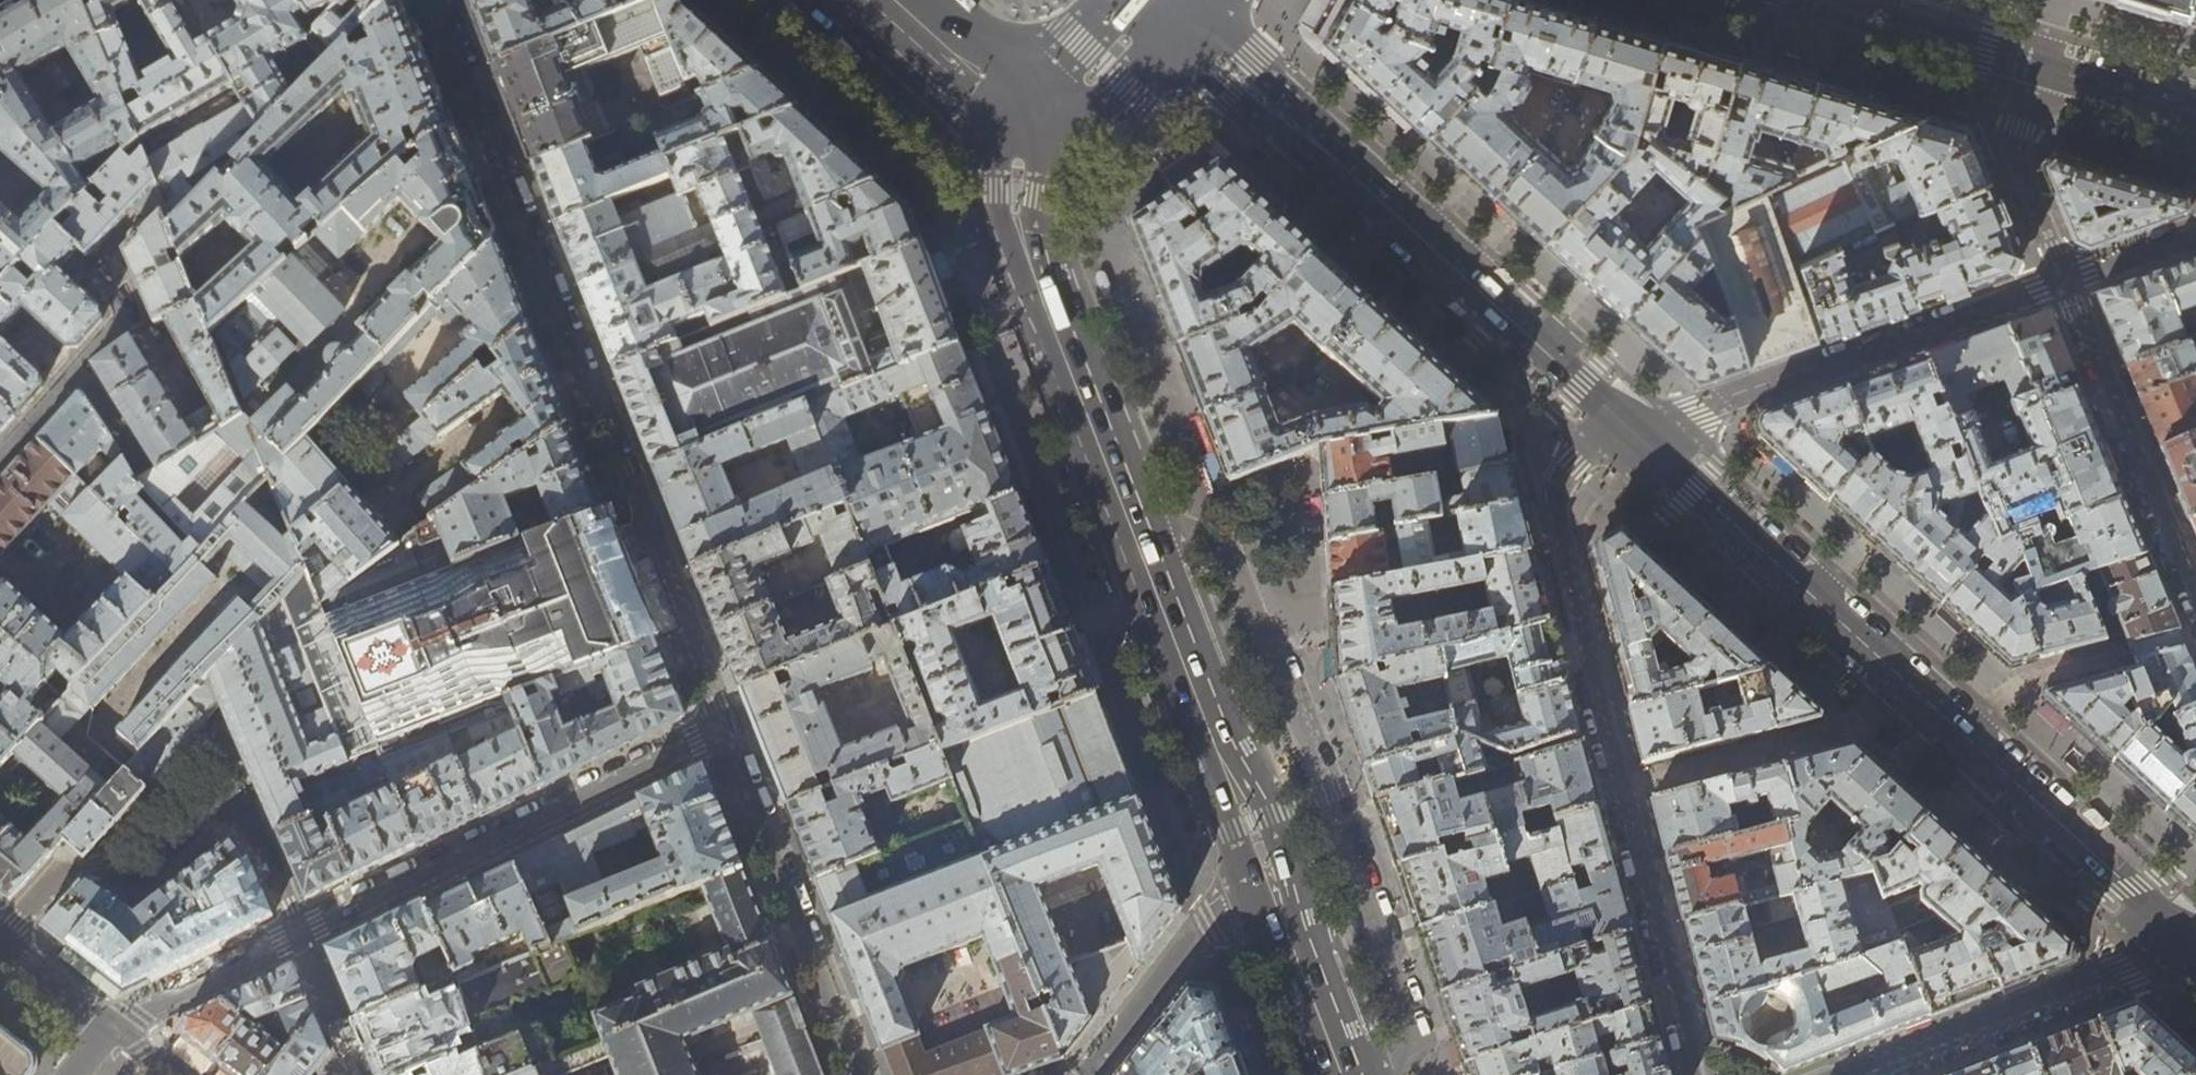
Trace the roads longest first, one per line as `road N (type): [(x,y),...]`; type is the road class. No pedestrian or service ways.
road 1 (primary): [(1348,1074),(1023,247),(1011,195),(1027,116)]
road 2 (residential): [(433,0),(724,730)]
road 3 (secondary): [(2195,947),(1634,432)]
road 4 (residential): [(1697,1074),(1556,503),(1573,464),(1594,444),(1634,432)]
road 5 (secondary): [(1634,432),(1162,0)]
road 6 (residential): [(299,931),(724,730)]
road 7 (residential): [(2065,281),(1634,432)]
road 8 (residential): [(299,931),(270,855),(232,800),(201,809),(137,864),(62,872),(0,942)]
road 9 (residential): [(724,730),(859,1074)]
road 10 (residential): [(2195,947),(1856,1074)]
road 11 (residential): [(2195,596),(2065,281)]
road 12 (residential): [(2065,281),(2019,161),(2020,129),(2040,64)]
road 13 (primary): [(1830,0),(2040,64)]
road 14 (residential): [(103,1024),(137,1016),(299,931)]
road 15 (primary): [(884,0),(1027,116)]
road 16 (primary): [(1027,116),(1081,87),(1161,0)]
road 17 (primary): [(2040,64),(2195,111)]
road 18 (residential): [(2195,232),(2065,281)]
road 19 (residential): [(0,943),(103,1024)]

